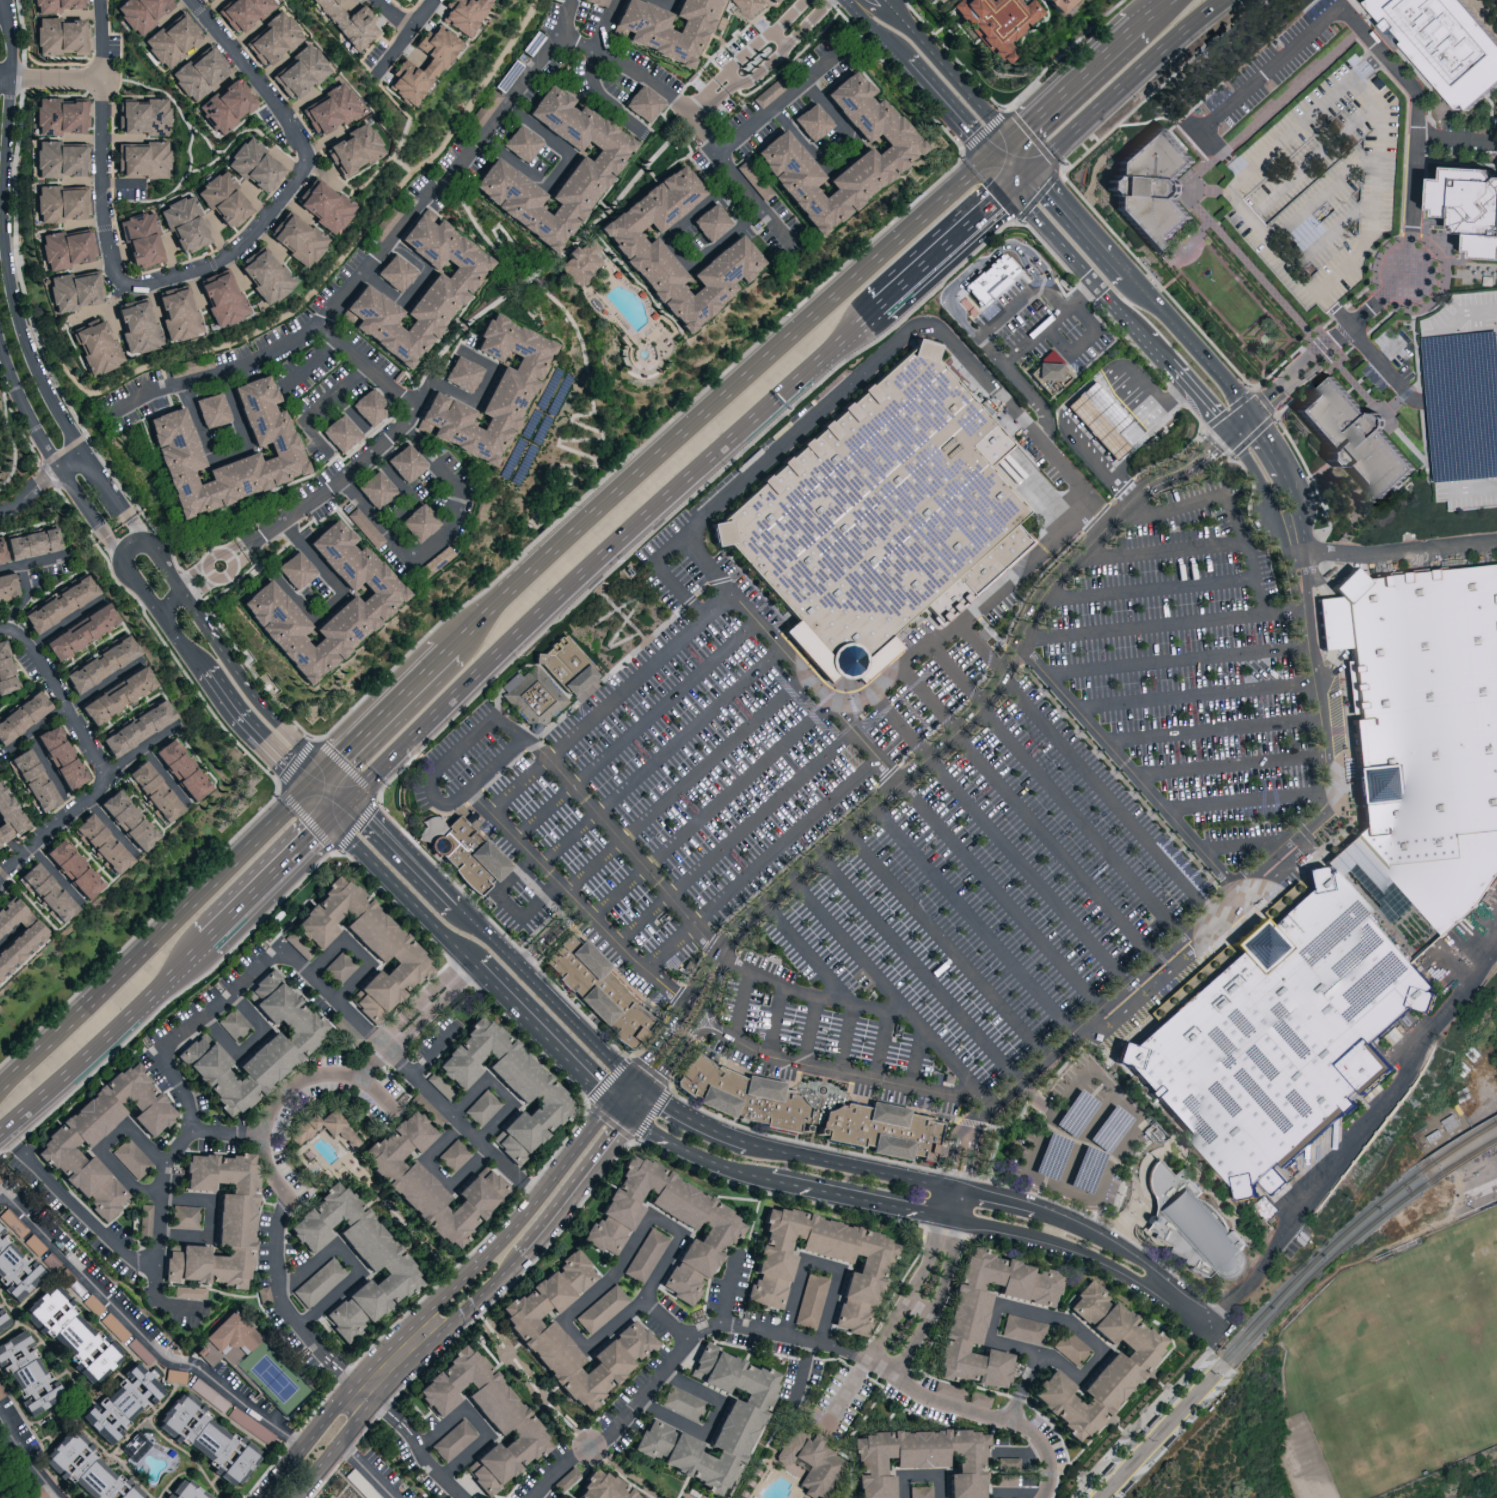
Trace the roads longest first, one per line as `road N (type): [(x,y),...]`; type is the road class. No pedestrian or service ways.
road 1 (residential): [(723,956),(762,902),(964,724),(1045,594),(1083,552),(1144,492),(1172,482),(1230,438)]
road 2 (residential): [(190,0),(293,119),(303,164),(295,190),(258,240),(132,290),(113,280),(101,206),(101,0)]
road 3 (trunk): [(990,156),(456,653)]
road 4 (trunk): [(349,806),(876,312)]
road 5 (residential): [(569,0),(560,29),(499,115),(330,310),(249,366),(113,414)]
road 6 (residential): [(131,518),(61,418),(17,317),(4,223),(12,52),(6,0)]
road 7 (secondary): [(616,1106),(526,1219),(358,1382),(267,1497)]
road 8 (trunk): [(308,797),(0,1086)]
road 9 (residential): [(318,319),(391,397),(461,492),(449,529),(433,547),(403,556),(342,478)]
road 10 (residential): [(0,879),(35,837),(92,794),(104,773),(26,640),(0,629)]
road 11 (secondary): [(297,1497),(402,1373),(520,1257)]
road 12 (residential): [(790,244),(688,111),(639,70),(560,29)]
road 13 (trunk): [(1039,167),(1230,0)]
road 14 (residential): [(1016,187),(1173,372)]
road 15 (residential): [(240,545),(353,471),(421,397)]
road 16 (residential): [(735,177),(669,233),(670,246),(690,268),(761,208)]
road 17 (residential): [(950,1218),(1025,1233),(1160,1287)]
road 18 (residential): [(0,344),(50,455),(106,535)]
road 19 (residential): [(848,0),(990,156)]
road 20 (residential): [(956,1189),(756,1146)]
road 21 (residential): [(507,104),(567,154),(567,168),(547,186),(481,136)]
road 22 (residential): [(331,824),(474,965)]
road 23 (residential): [(631,1084),(490,941)]
road 24 (residential): [(474,965),(616,1106)]
road 25 (residential): [(326,780),(206,628)]
road 26 (residential): [(761,1177),(950,1218)]
road 27 (residential): [(1255,417),(1127,273)]
road 28 (trunk): [(0,1132),(139,1004)]
road 29 (trunk): [(876,312),(1016,187)]
road 30 (residential): [(1013,136),(890,0)]
road 31 (trunk): [(456,653),(326,780)]
road 32 (trunk): [(202,947),(331,824)]
road 33 (secondary): [(520,1257),(629,1117)]
road 34 (residential): [(720,155),(854,43)]
road 35 (trunk): [(1142,29),(1013,136)]
road 36 (residential): [(205,672),(308,797)]
road 37 (residential): [(463,917),(349,806)]
road 38 (residential): [(629,1117),(761,1177)]
road 39 (residential): [(728,90),(767,67),(832,0)]
road 40 (residential): [(1127,273),(1039,167)]
road 41 (residential): [(1255,417),(1356,332)]
road 42 (residential): [(1230,438),(1298,551)]
road 43 (residential): [(1160,1287),(1131,1253),(1059,1221)]
road 44 (residential): [(756,1146),(646,1095)]

